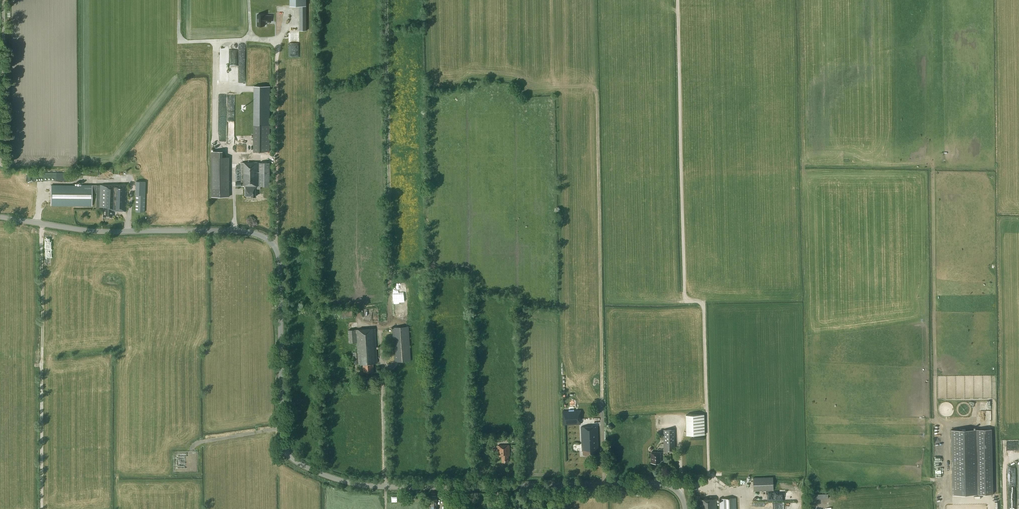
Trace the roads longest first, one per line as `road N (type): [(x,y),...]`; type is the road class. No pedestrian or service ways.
road 1 (tertiary): [(685,508),(673,488),(655,483),(367,485),(325,475),(292,458),(282,440),(279,260),(268,240),(233,231),(90,231),(0,217)]
road 2 (track): [(271,242),(277,38)]
road 3 (track): [(4,0),(0,161)]

